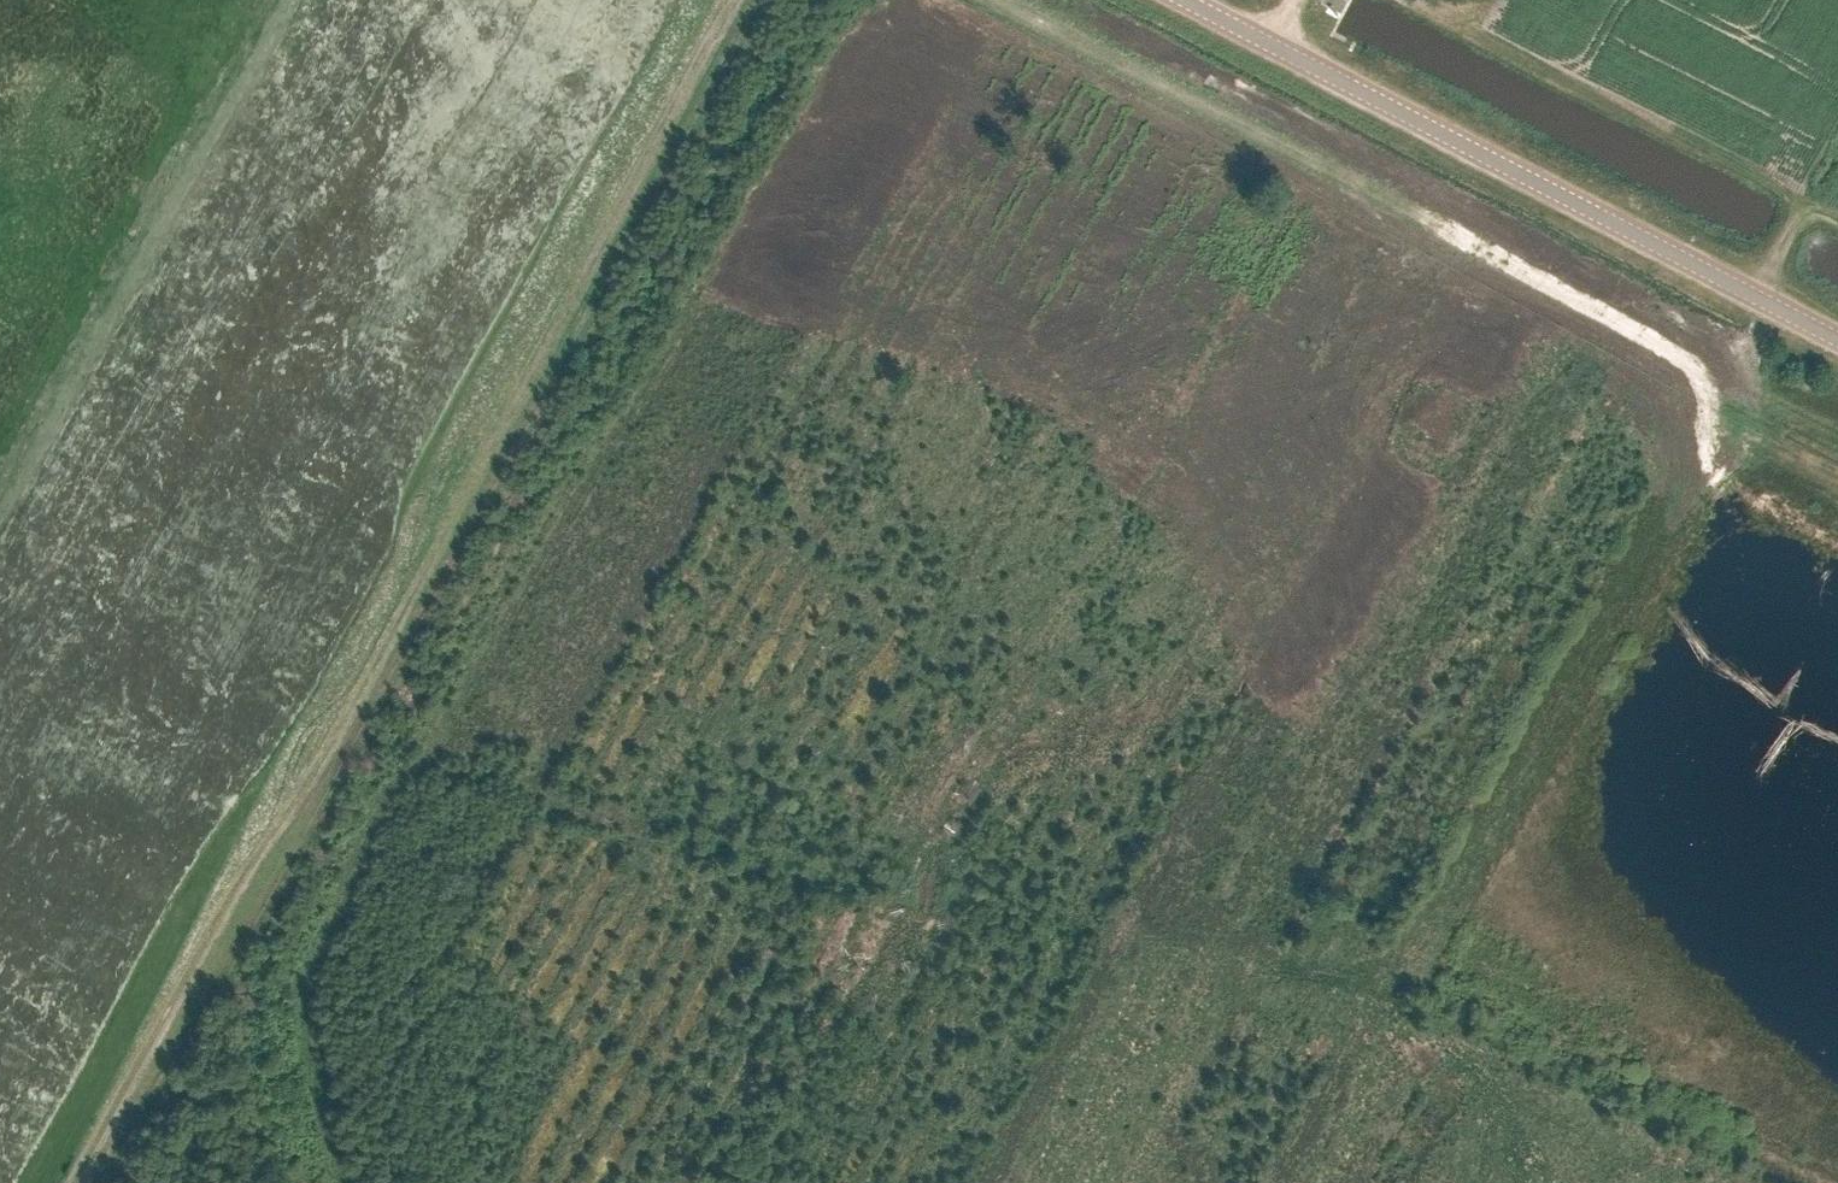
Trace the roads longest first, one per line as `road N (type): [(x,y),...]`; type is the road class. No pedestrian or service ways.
road 1 (unclassified): [(1837,336),(1189,0)]

